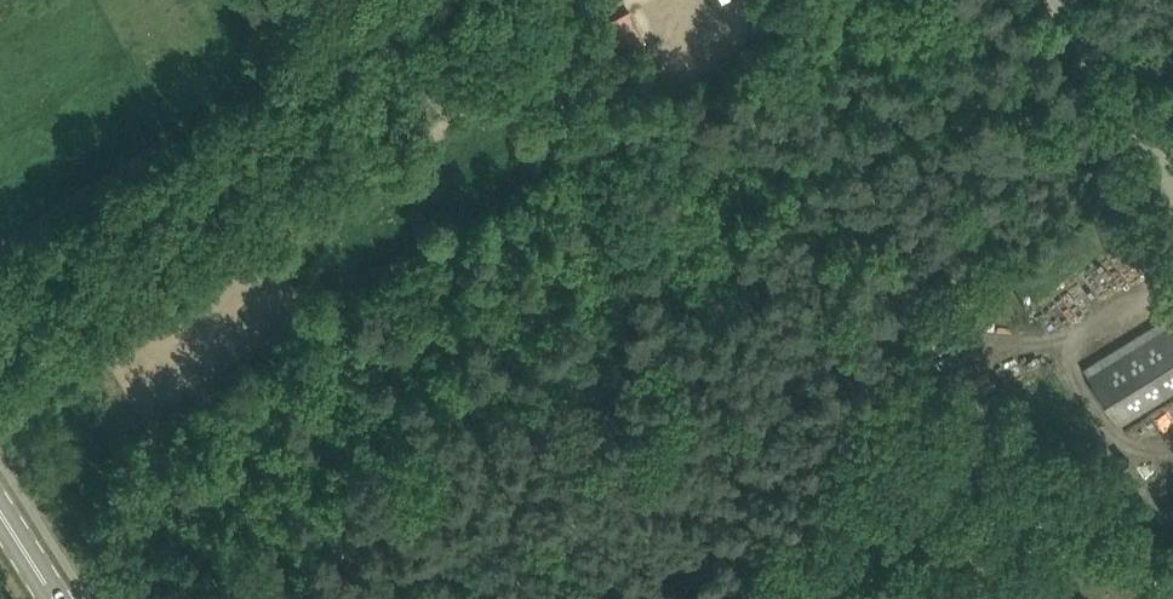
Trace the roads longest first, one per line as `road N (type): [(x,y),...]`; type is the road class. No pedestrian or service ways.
road 1 (unclassified): [(1172,175),(1061,0)]

